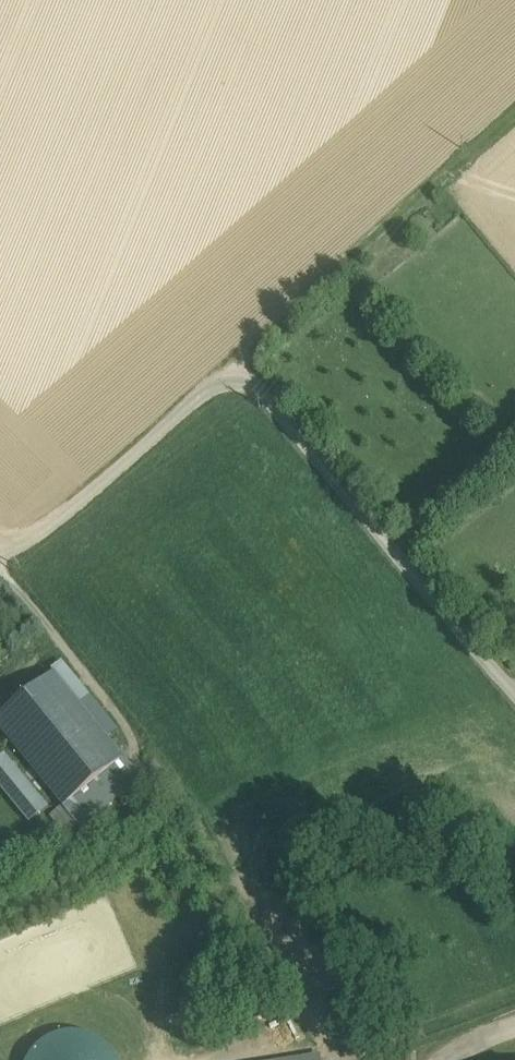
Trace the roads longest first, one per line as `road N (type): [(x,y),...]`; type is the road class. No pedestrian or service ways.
road 1 (unclassified): [(514,692),(237,362),(7,558)]
road 2 (track): [(514,108),(237,362)]

